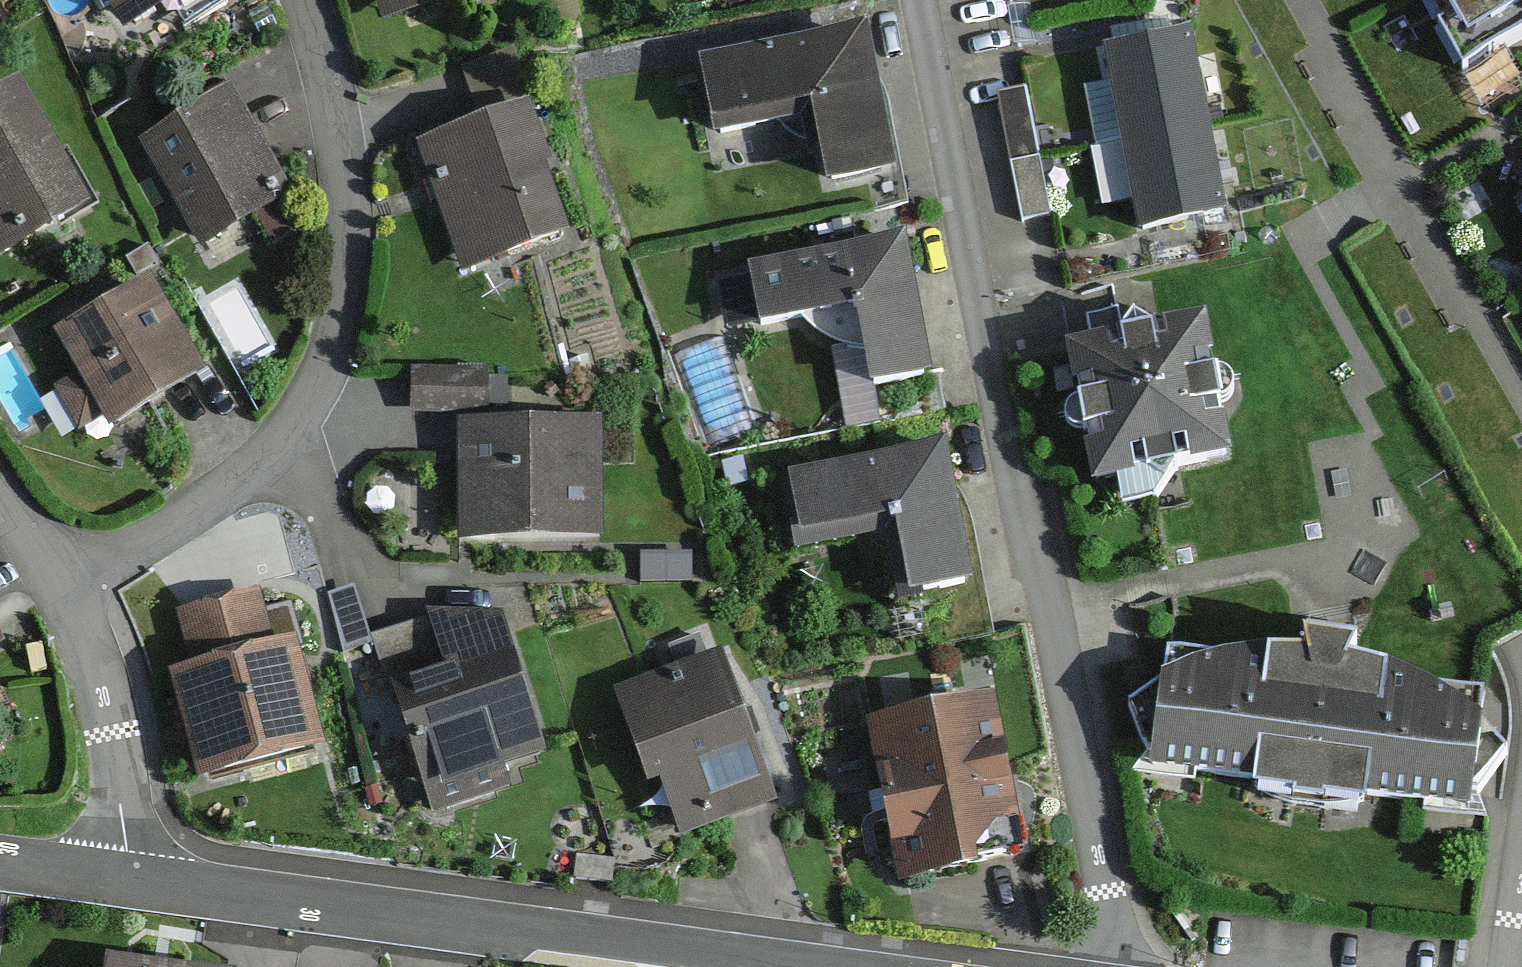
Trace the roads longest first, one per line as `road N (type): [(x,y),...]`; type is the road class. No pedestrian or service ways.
road 1 (residential): [(922,0),(985,337),(1102,846),(1111,966)]
road 2 (residential): [(69,589),(241,484),(313,399),(324,372),(347,234),(324,84),(297,0)]
road 3 (residential): [(123,882),(837,966)]
road 4 (residential): [(123,882),(110,732),(69,589)]
road 5 (residential): [(0,860),(123,882)]

